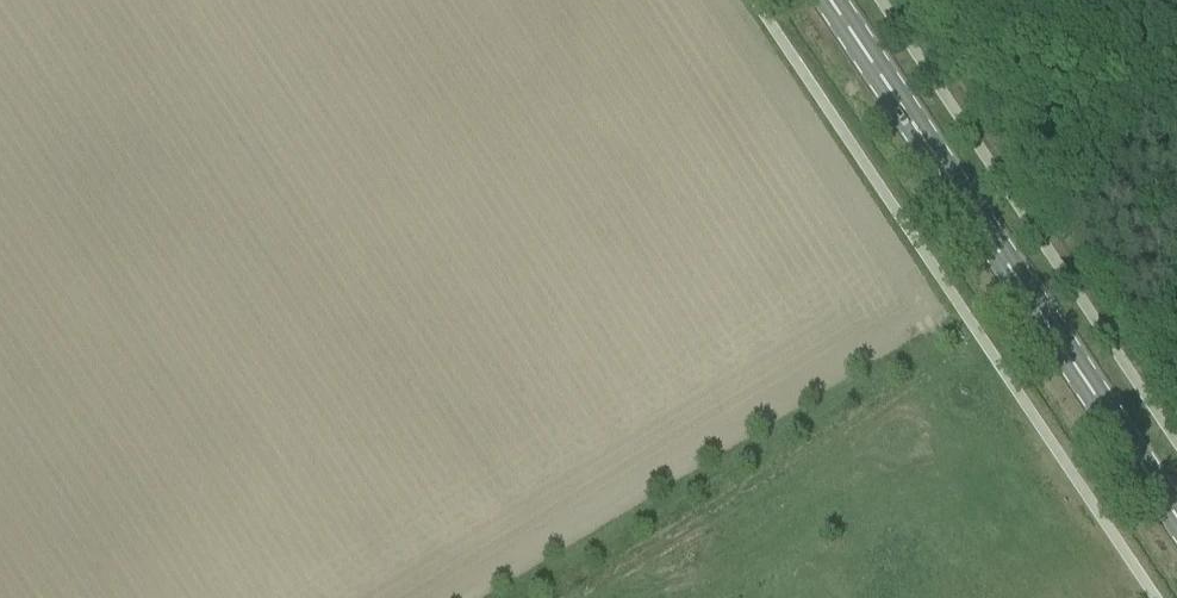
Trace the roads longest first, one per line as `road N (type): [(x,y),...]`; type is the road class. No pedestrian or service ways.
road 1 (secondary): [(1176,521),(828,0)]

